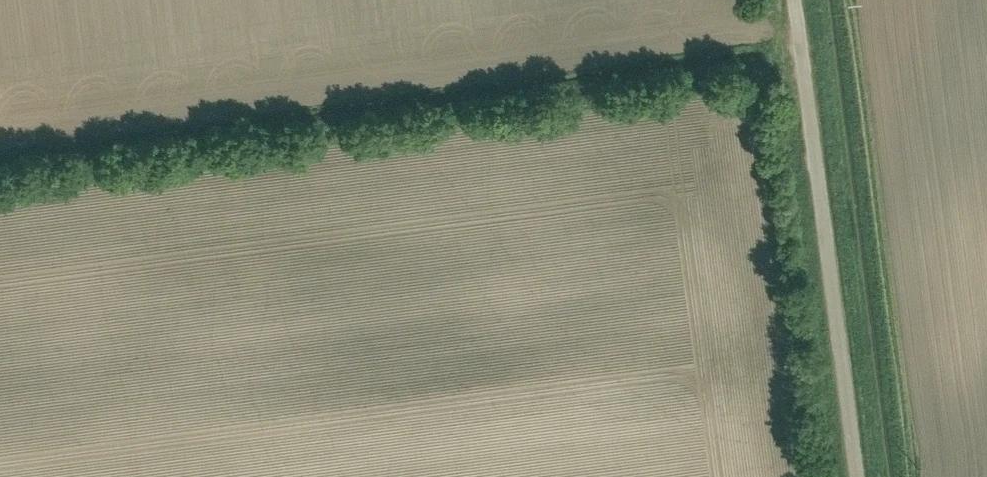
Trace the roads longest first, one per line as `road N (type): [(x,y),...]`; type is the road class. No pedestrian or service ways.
road 1 (residential): [(794,0),(858,476)]

